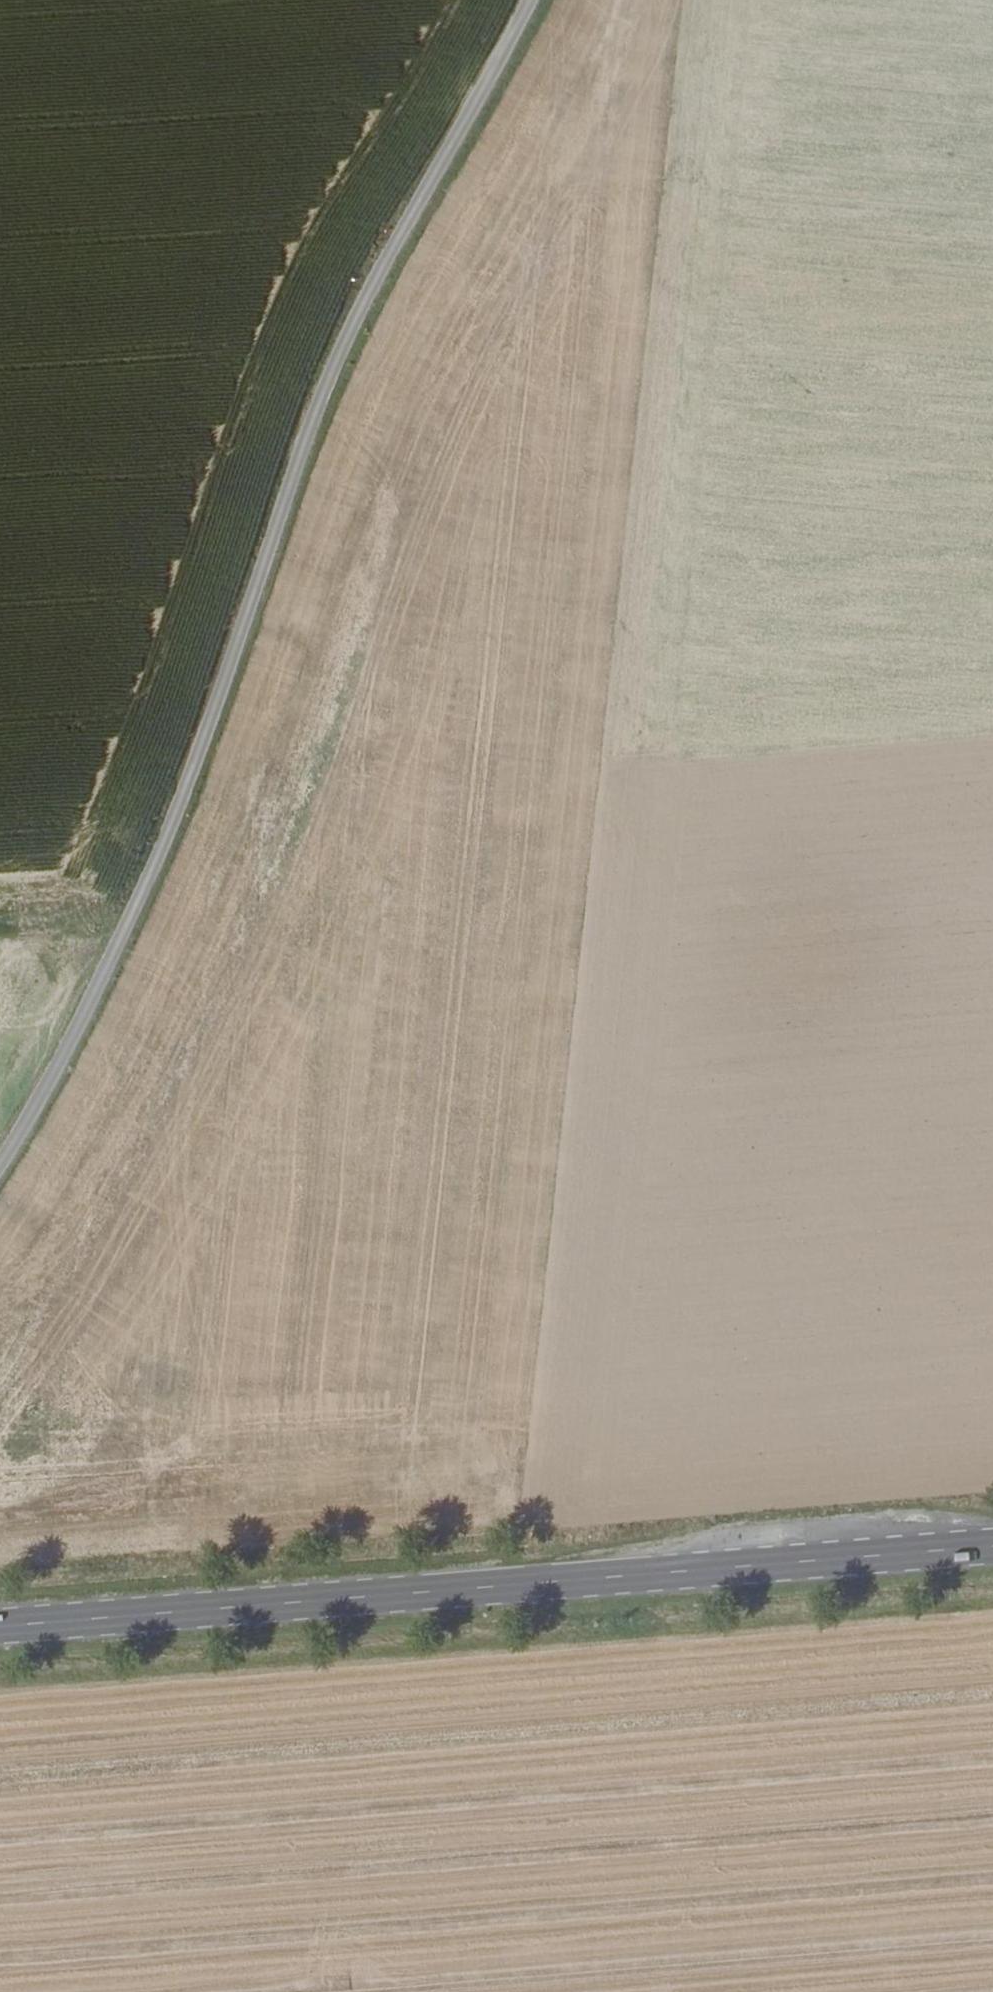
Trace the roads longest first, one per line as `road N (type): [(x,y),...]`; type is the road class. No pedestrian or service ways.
road 1 (unclassified): [(0,1165),(47,1088),(156,861),(330,375),(530,0)]
road 2 (primary): [(0,1622),(992,1538)]

